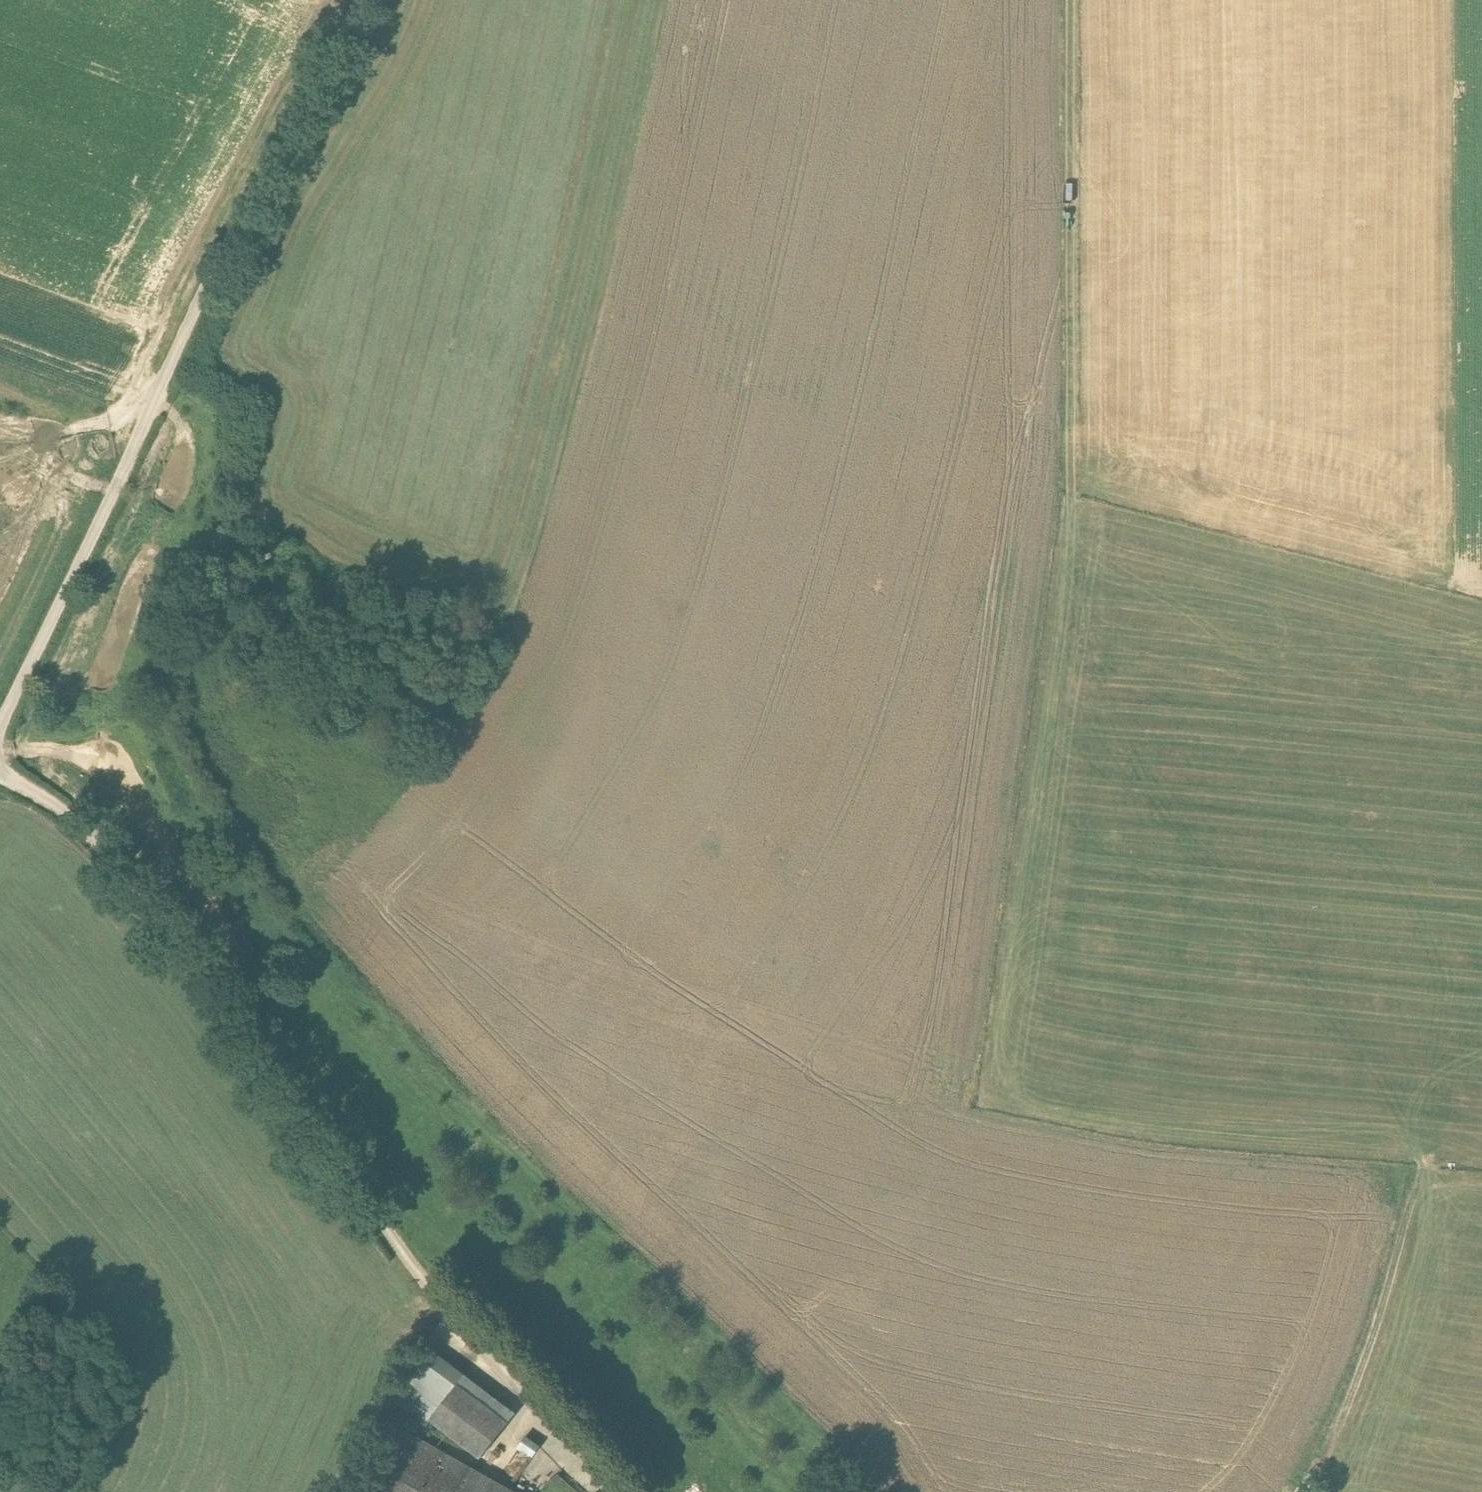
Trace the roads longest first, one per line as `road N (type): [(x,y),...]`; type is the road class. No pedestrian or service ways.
road 1 (unclassified): [(621,1491),(449,1313),(247,1031),(96,845),(0,773)]
road 2 (unclassified): [(0,726),(248,203),(360,0)]
road 3 (track): [(1067,445),(1070,0)]
road 4 (track): [(1427,1164),(1347,1406),(1302,1491)]

